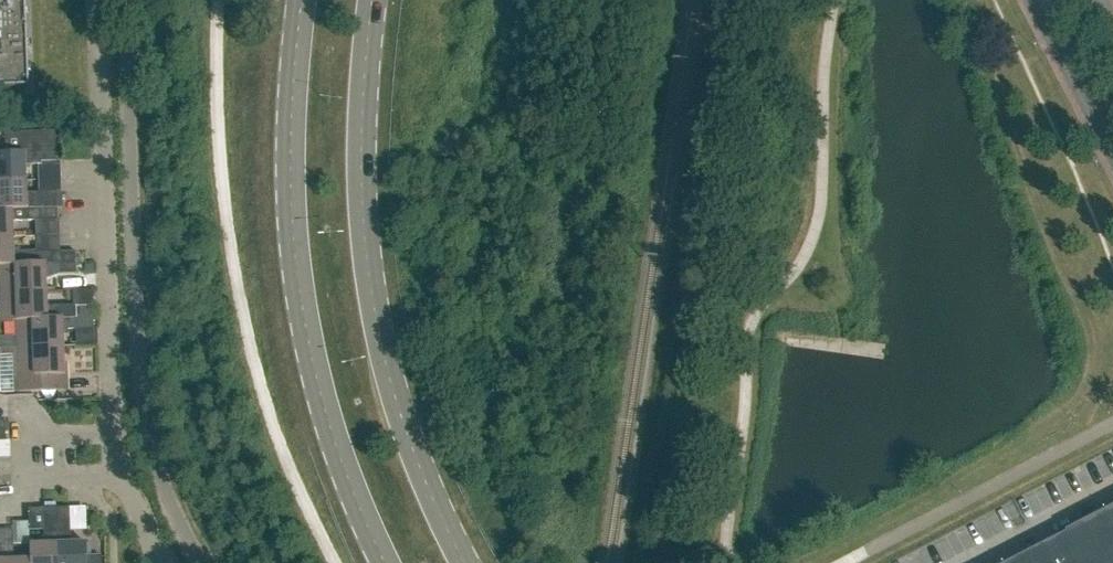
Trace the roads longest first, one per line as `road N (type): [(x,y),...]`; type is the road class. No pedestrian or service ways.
road 1 (secondary): [(465,562),(414,452),(371,288),(362,151),(372,0)]
road 2 (secondary): [(302,0),(291,189),(302,309),(341,459),(385,562)]
road 3 (residential): [(162,562),(113,454),(99,0)]
road 4 (unclassified): [(1032,0),(1112,158)]

